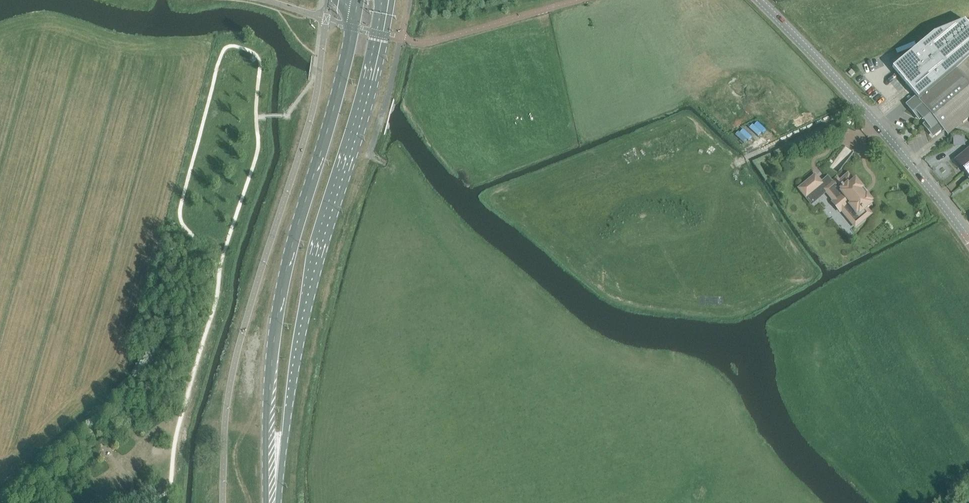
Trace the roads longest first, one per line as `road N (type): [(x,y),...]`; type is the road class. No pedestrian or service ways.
road 1 (primary): [(278,502),(311,282),(387,0)]
road 2 (primary): [(356,0),(280,303),(267,502)]
road 3 (tertiary): [(968,241),(854,96),(760,0)]

